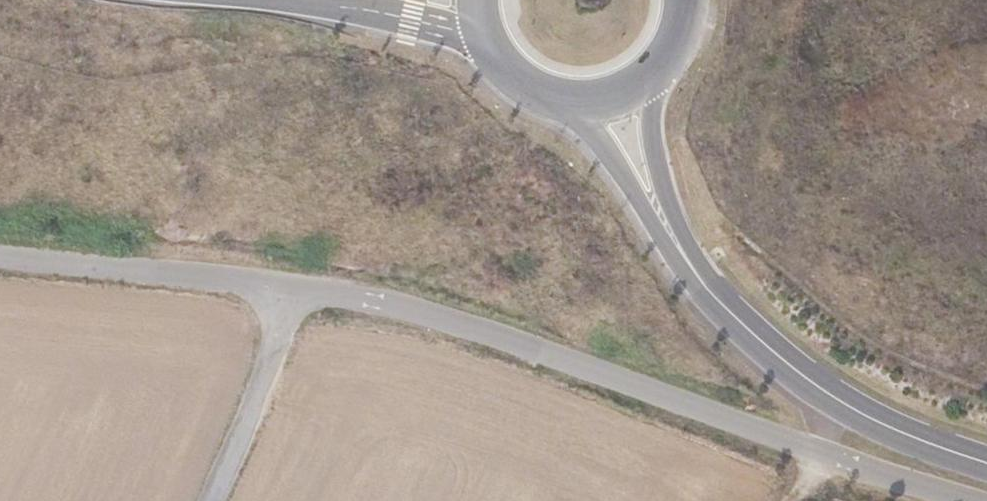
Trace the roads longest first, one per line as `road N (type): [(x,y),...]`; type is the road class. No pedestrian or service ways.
road 1 (unclassified): [(303,288),(514,339),(970,500)]
road 2 (primary): [(708,288),(812,382),(878,422),(986,463)]
road 3 (unclassified): [(0,259),(303,288)]
road 4 (primary): [(537,89),(603,145),(672,253),(708,288)]
road 5 (primary): [(708,288),(664,188),(653,132),(653,62)]
road 6 (unclassified): [(303,288),(209,500)]
road 7 (trunk): [(309,0),(416,16),(486,45)]
road 8 (primary): [(537,89),(603,93),(653,62)]

